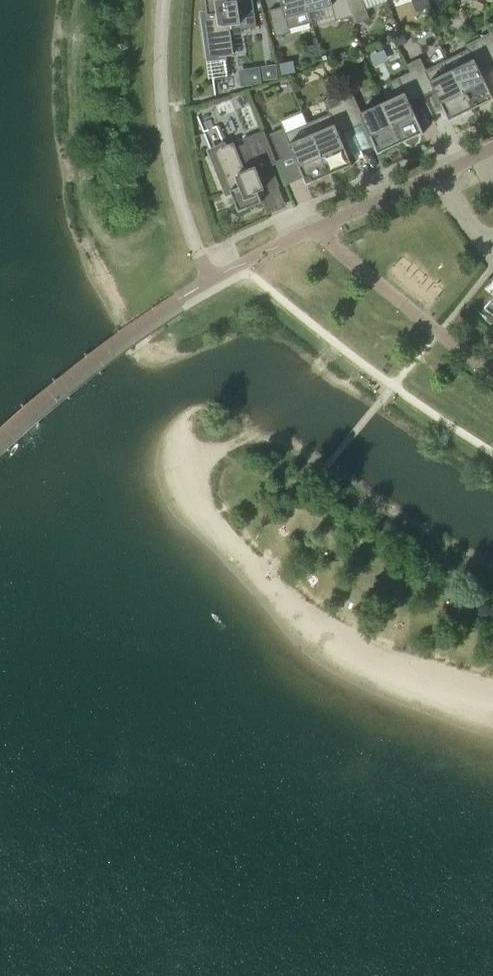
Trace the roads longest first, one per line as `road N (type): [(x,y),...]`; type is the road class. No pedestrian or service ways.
road 1 (residential): [(275,246),(435,175)]

